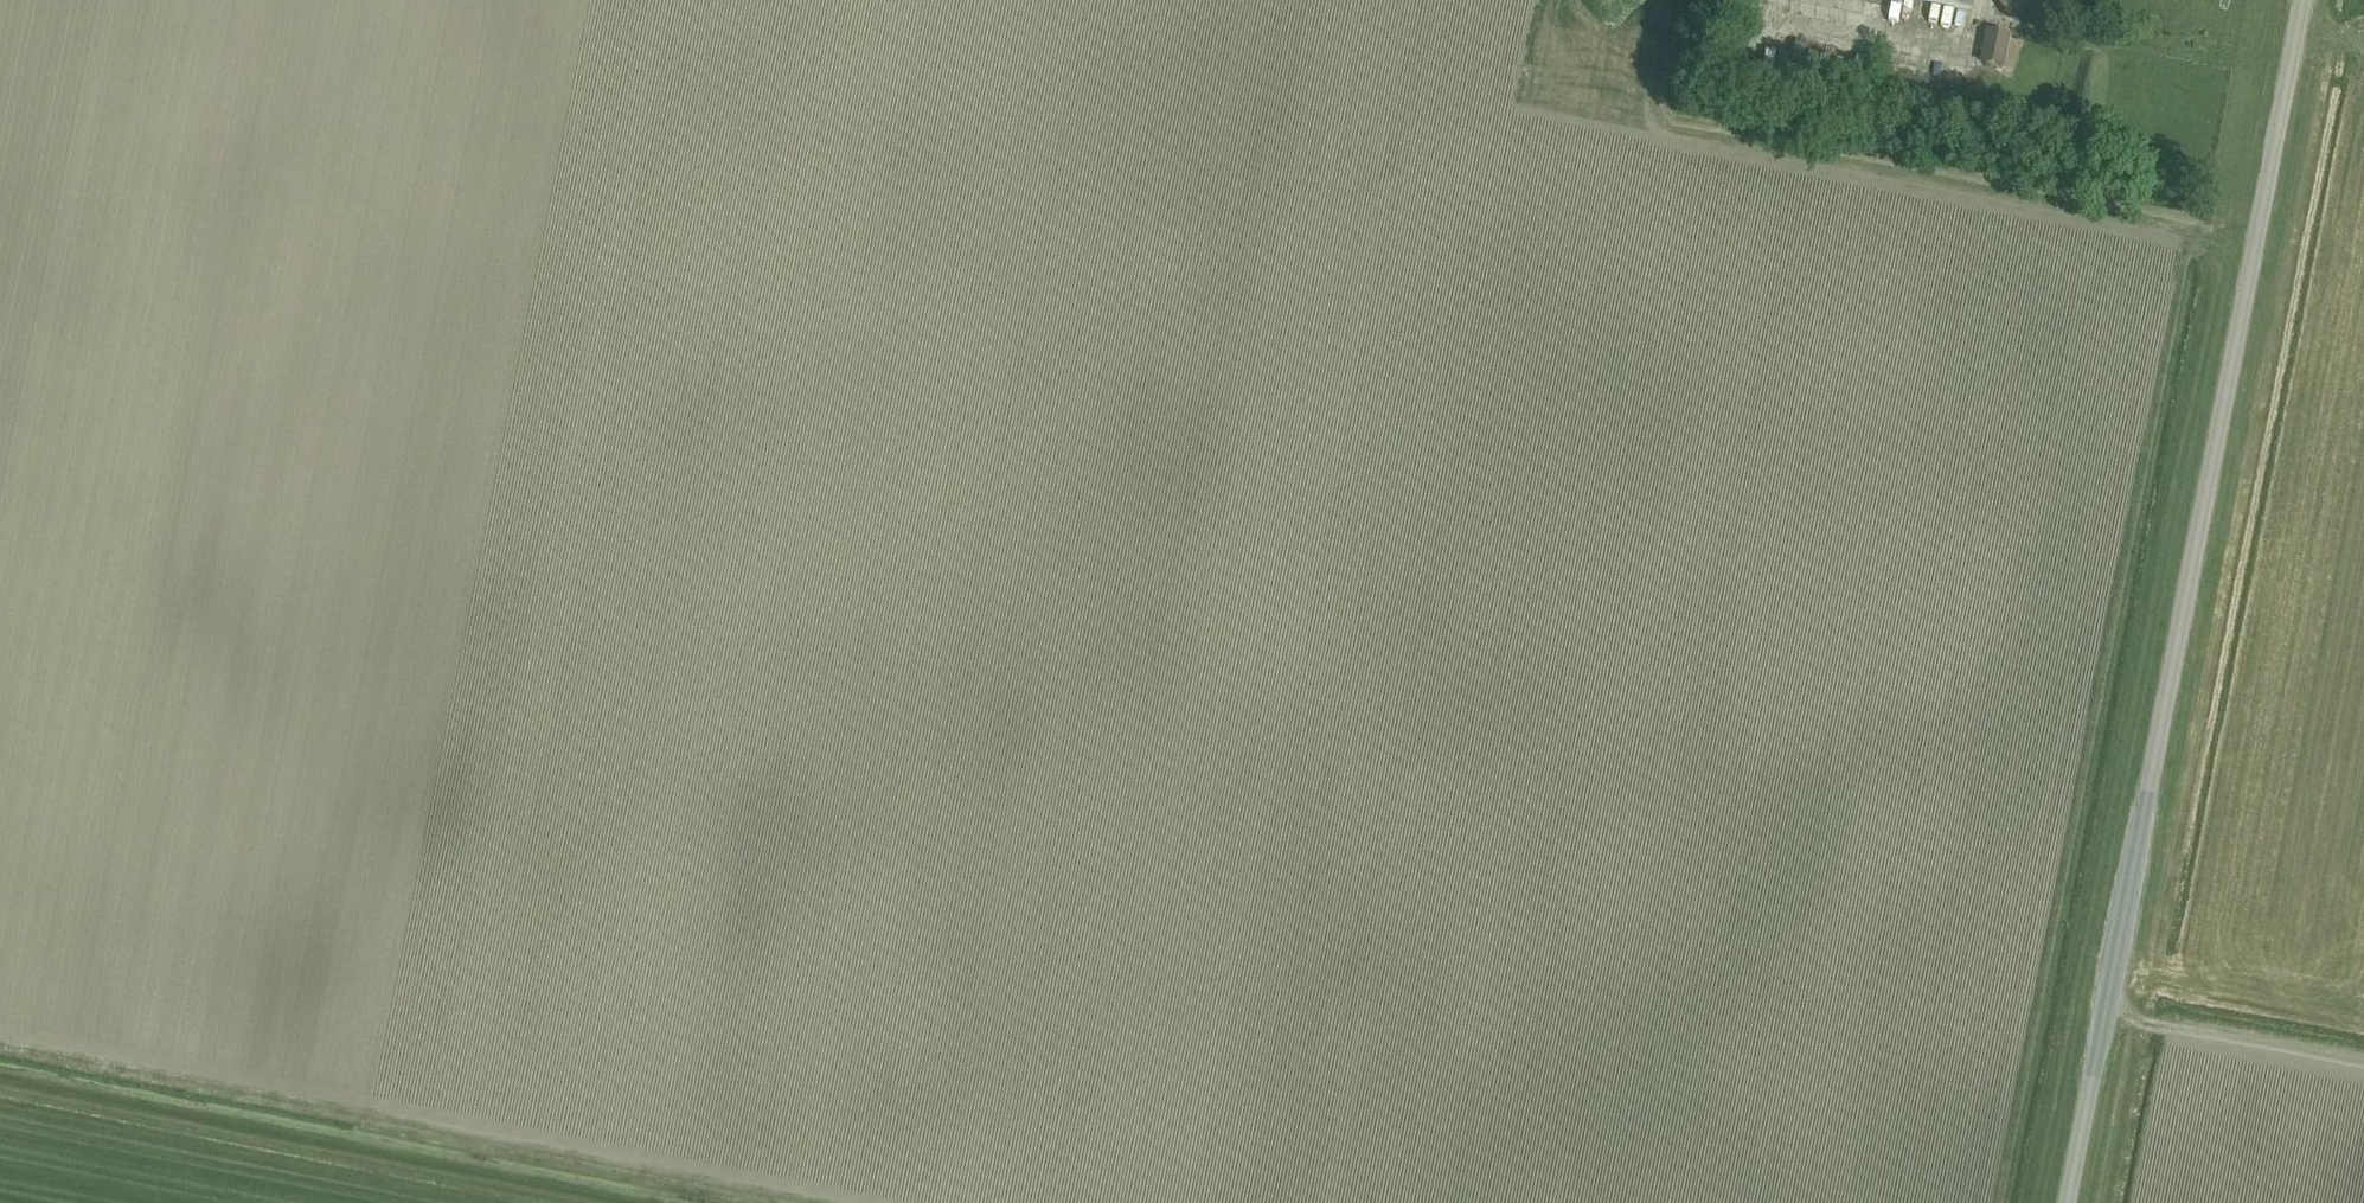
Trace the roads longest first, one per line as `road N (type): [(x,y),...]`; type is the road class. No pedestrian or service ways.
road 1 (unclassified): [(2050,1202),(2285,0)]

